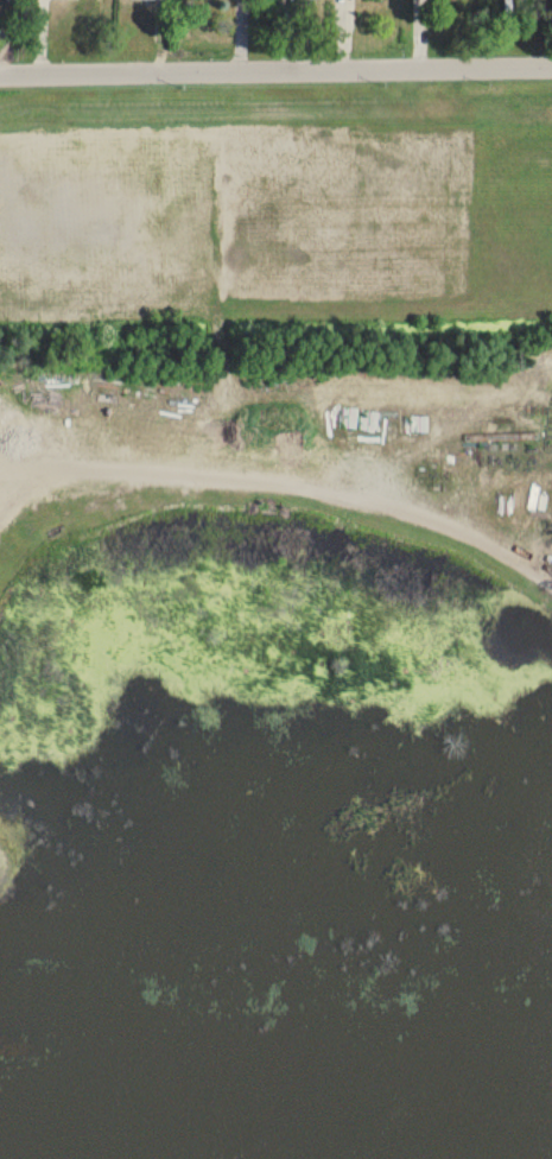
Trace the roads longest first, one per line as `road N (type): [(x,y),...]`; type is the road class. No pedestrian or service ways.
road 1 (residential): [(0,73),(551,65)]

